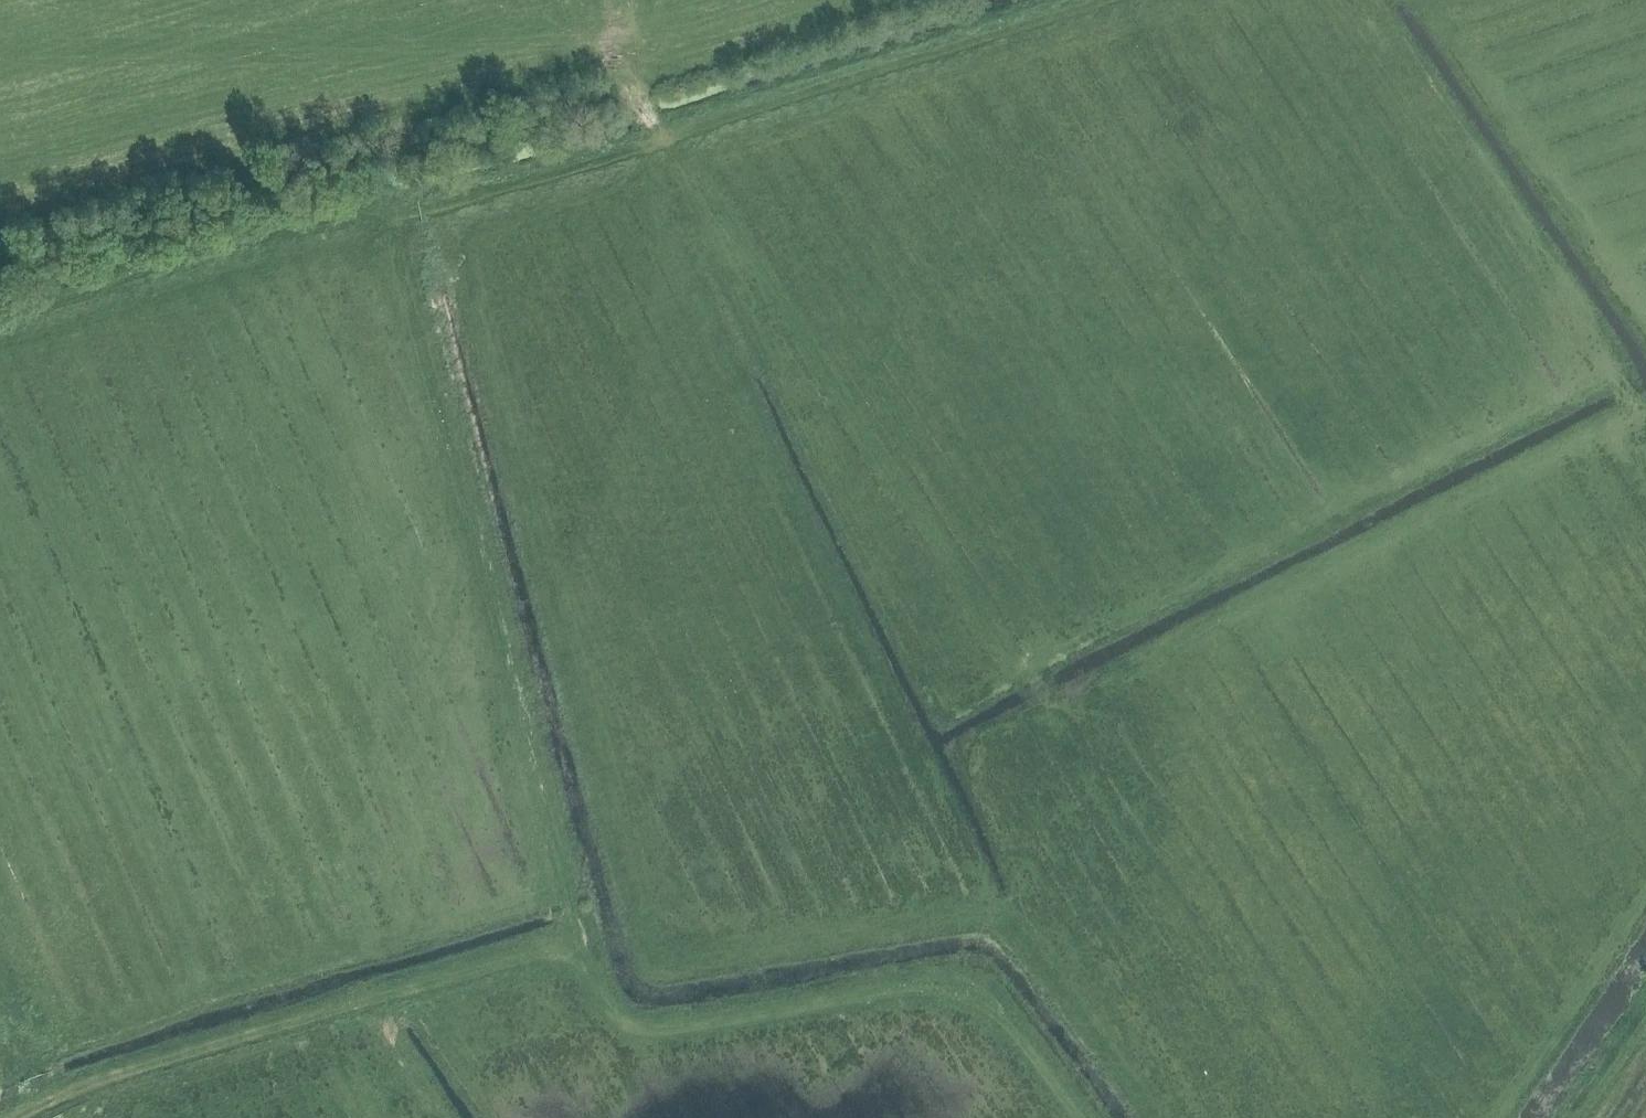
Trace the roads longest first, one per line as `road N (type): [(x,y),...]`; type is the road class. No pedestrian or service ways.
road 1 (track): [(1093,0),(656,138),(629,92),(435,152),(382,154),(0,260)]
road 2 (track): [(0,1002),(46,1102),(14,1117)]

